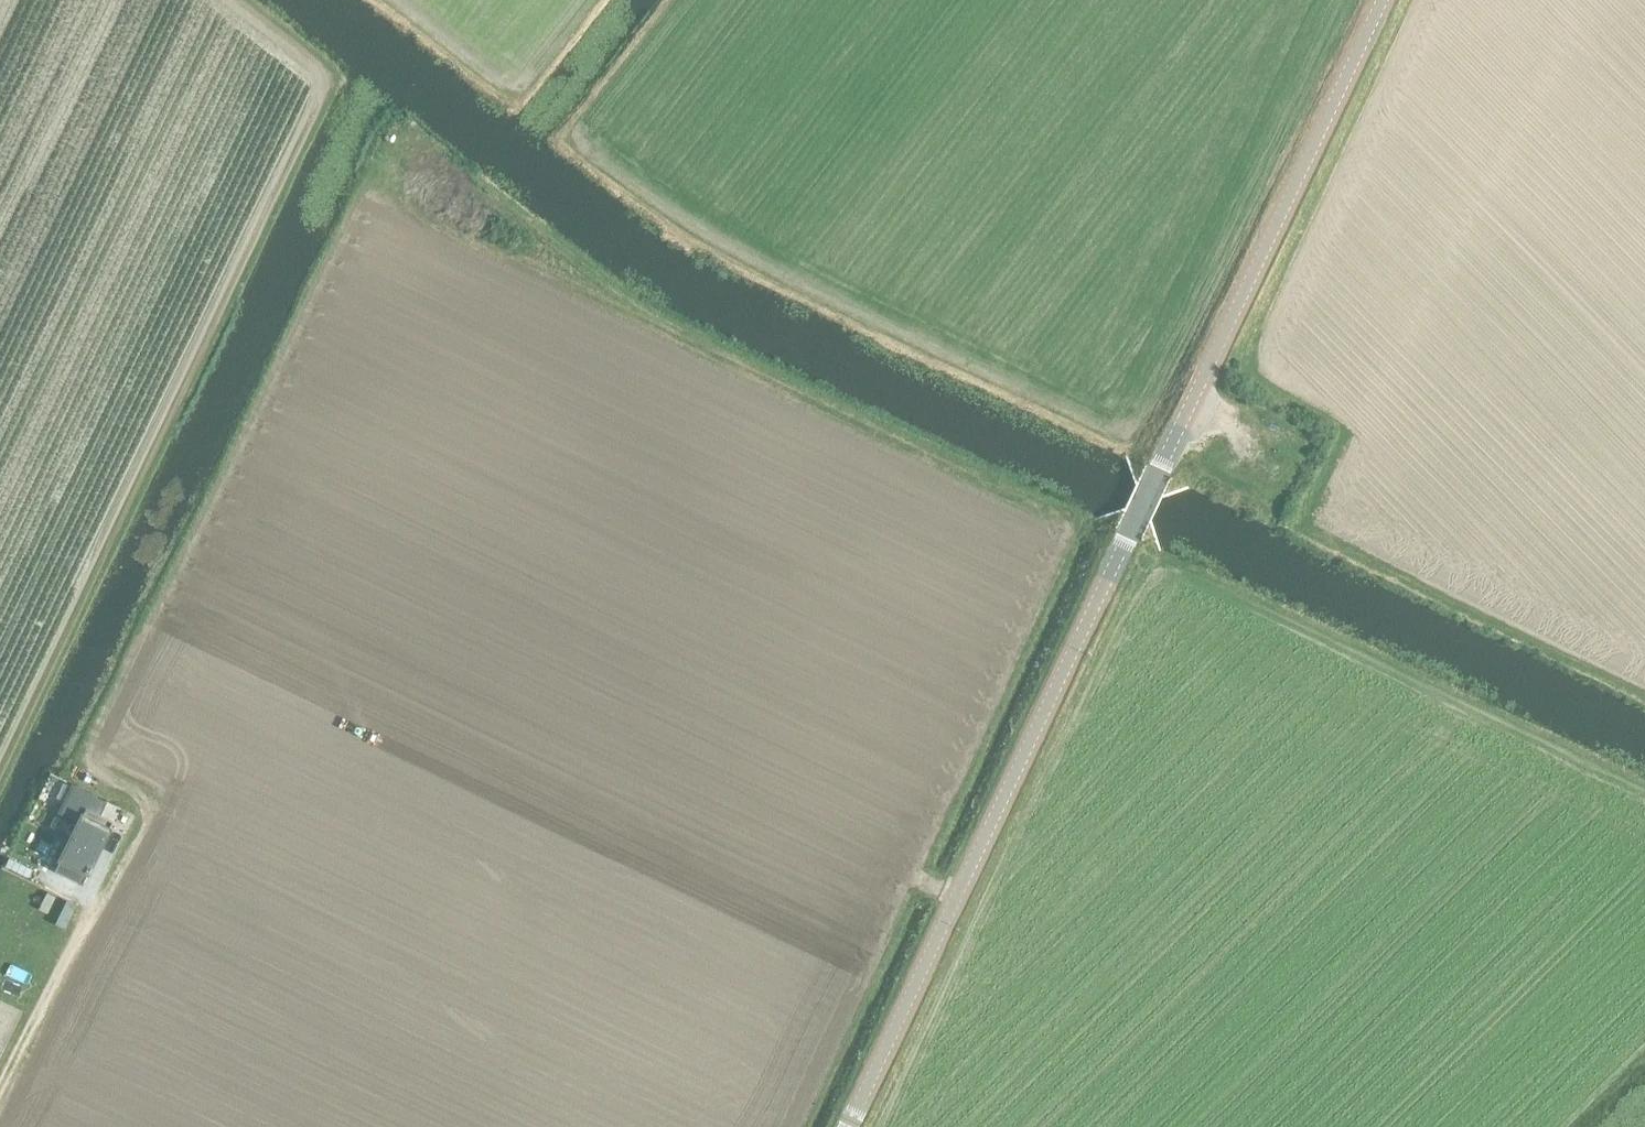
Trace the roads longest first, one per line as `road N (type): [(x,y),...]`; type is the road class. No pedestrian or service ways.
road 1 (tertiary): [(1137,516),(850,1126)]
road 2 (tertiary): [(1137,516),(1381,0)]

